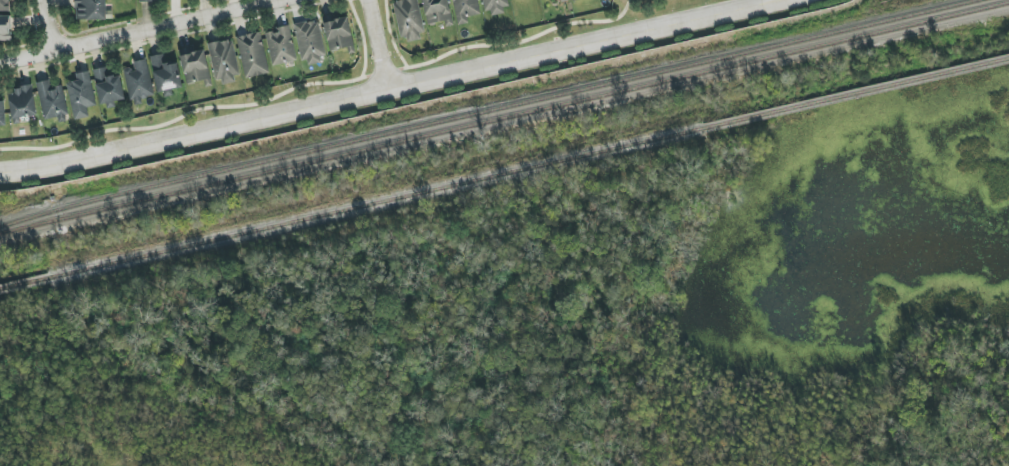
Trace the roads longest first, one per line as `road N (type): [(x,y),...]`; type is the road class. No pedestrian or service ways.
road 1 (residential): [(770,0),(0,172)]
road 2 (residential): [(0,61),(278,0)]

